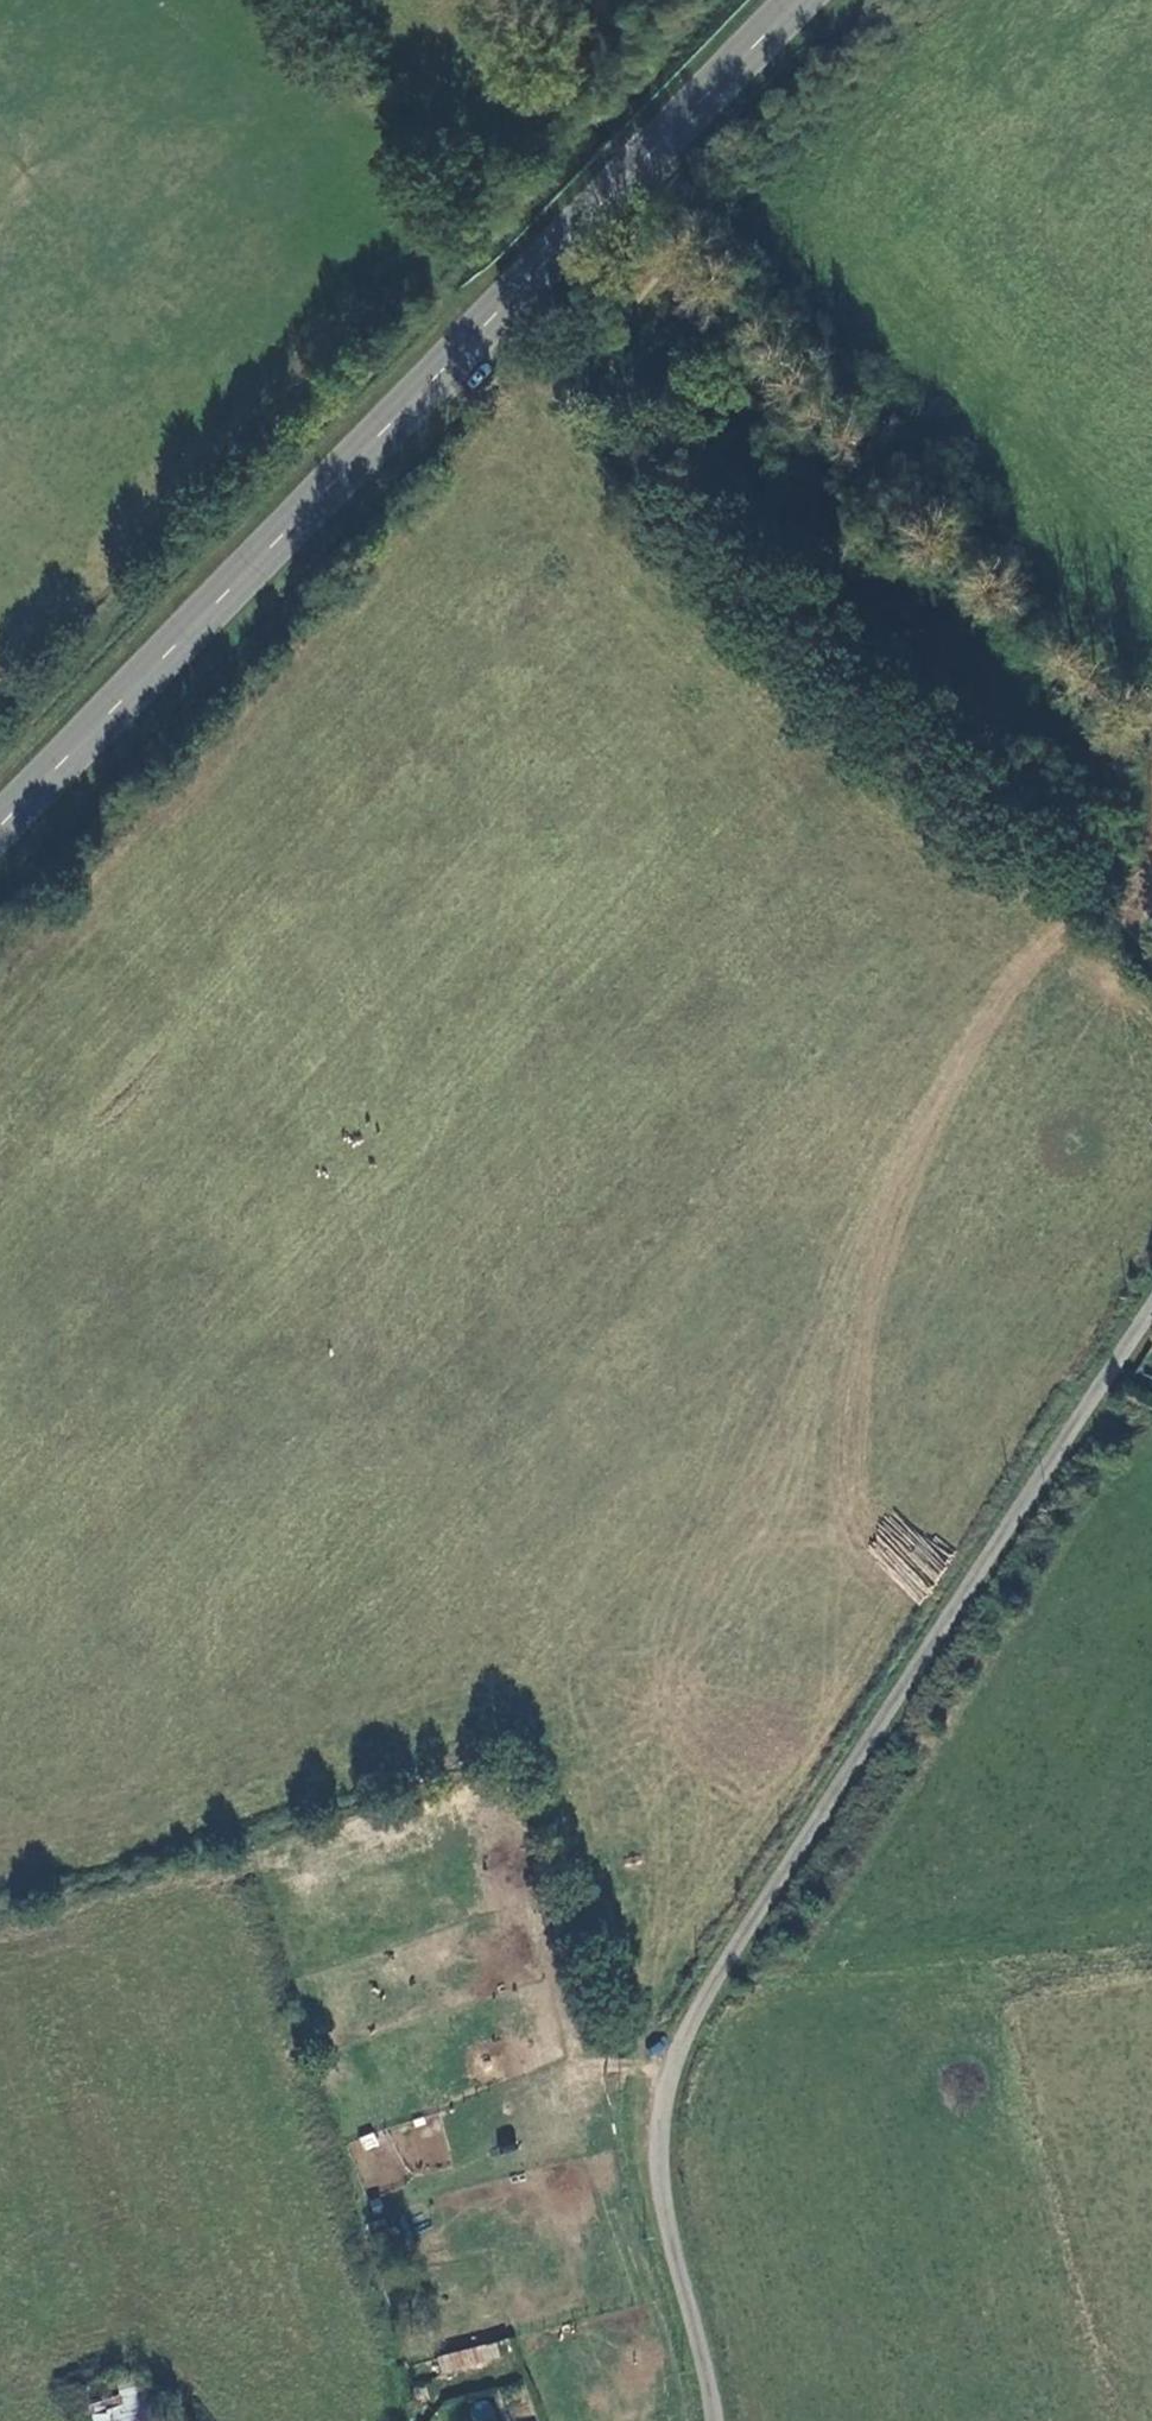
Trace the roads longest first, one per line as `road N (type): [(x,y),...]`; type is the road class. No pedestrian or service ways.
road 1 (unclassified): [(1151,1314),(695,2017),(660,2121),(661,2198),(713,2420)]
road 2 (secondary): [(808,0),(0,834)]

